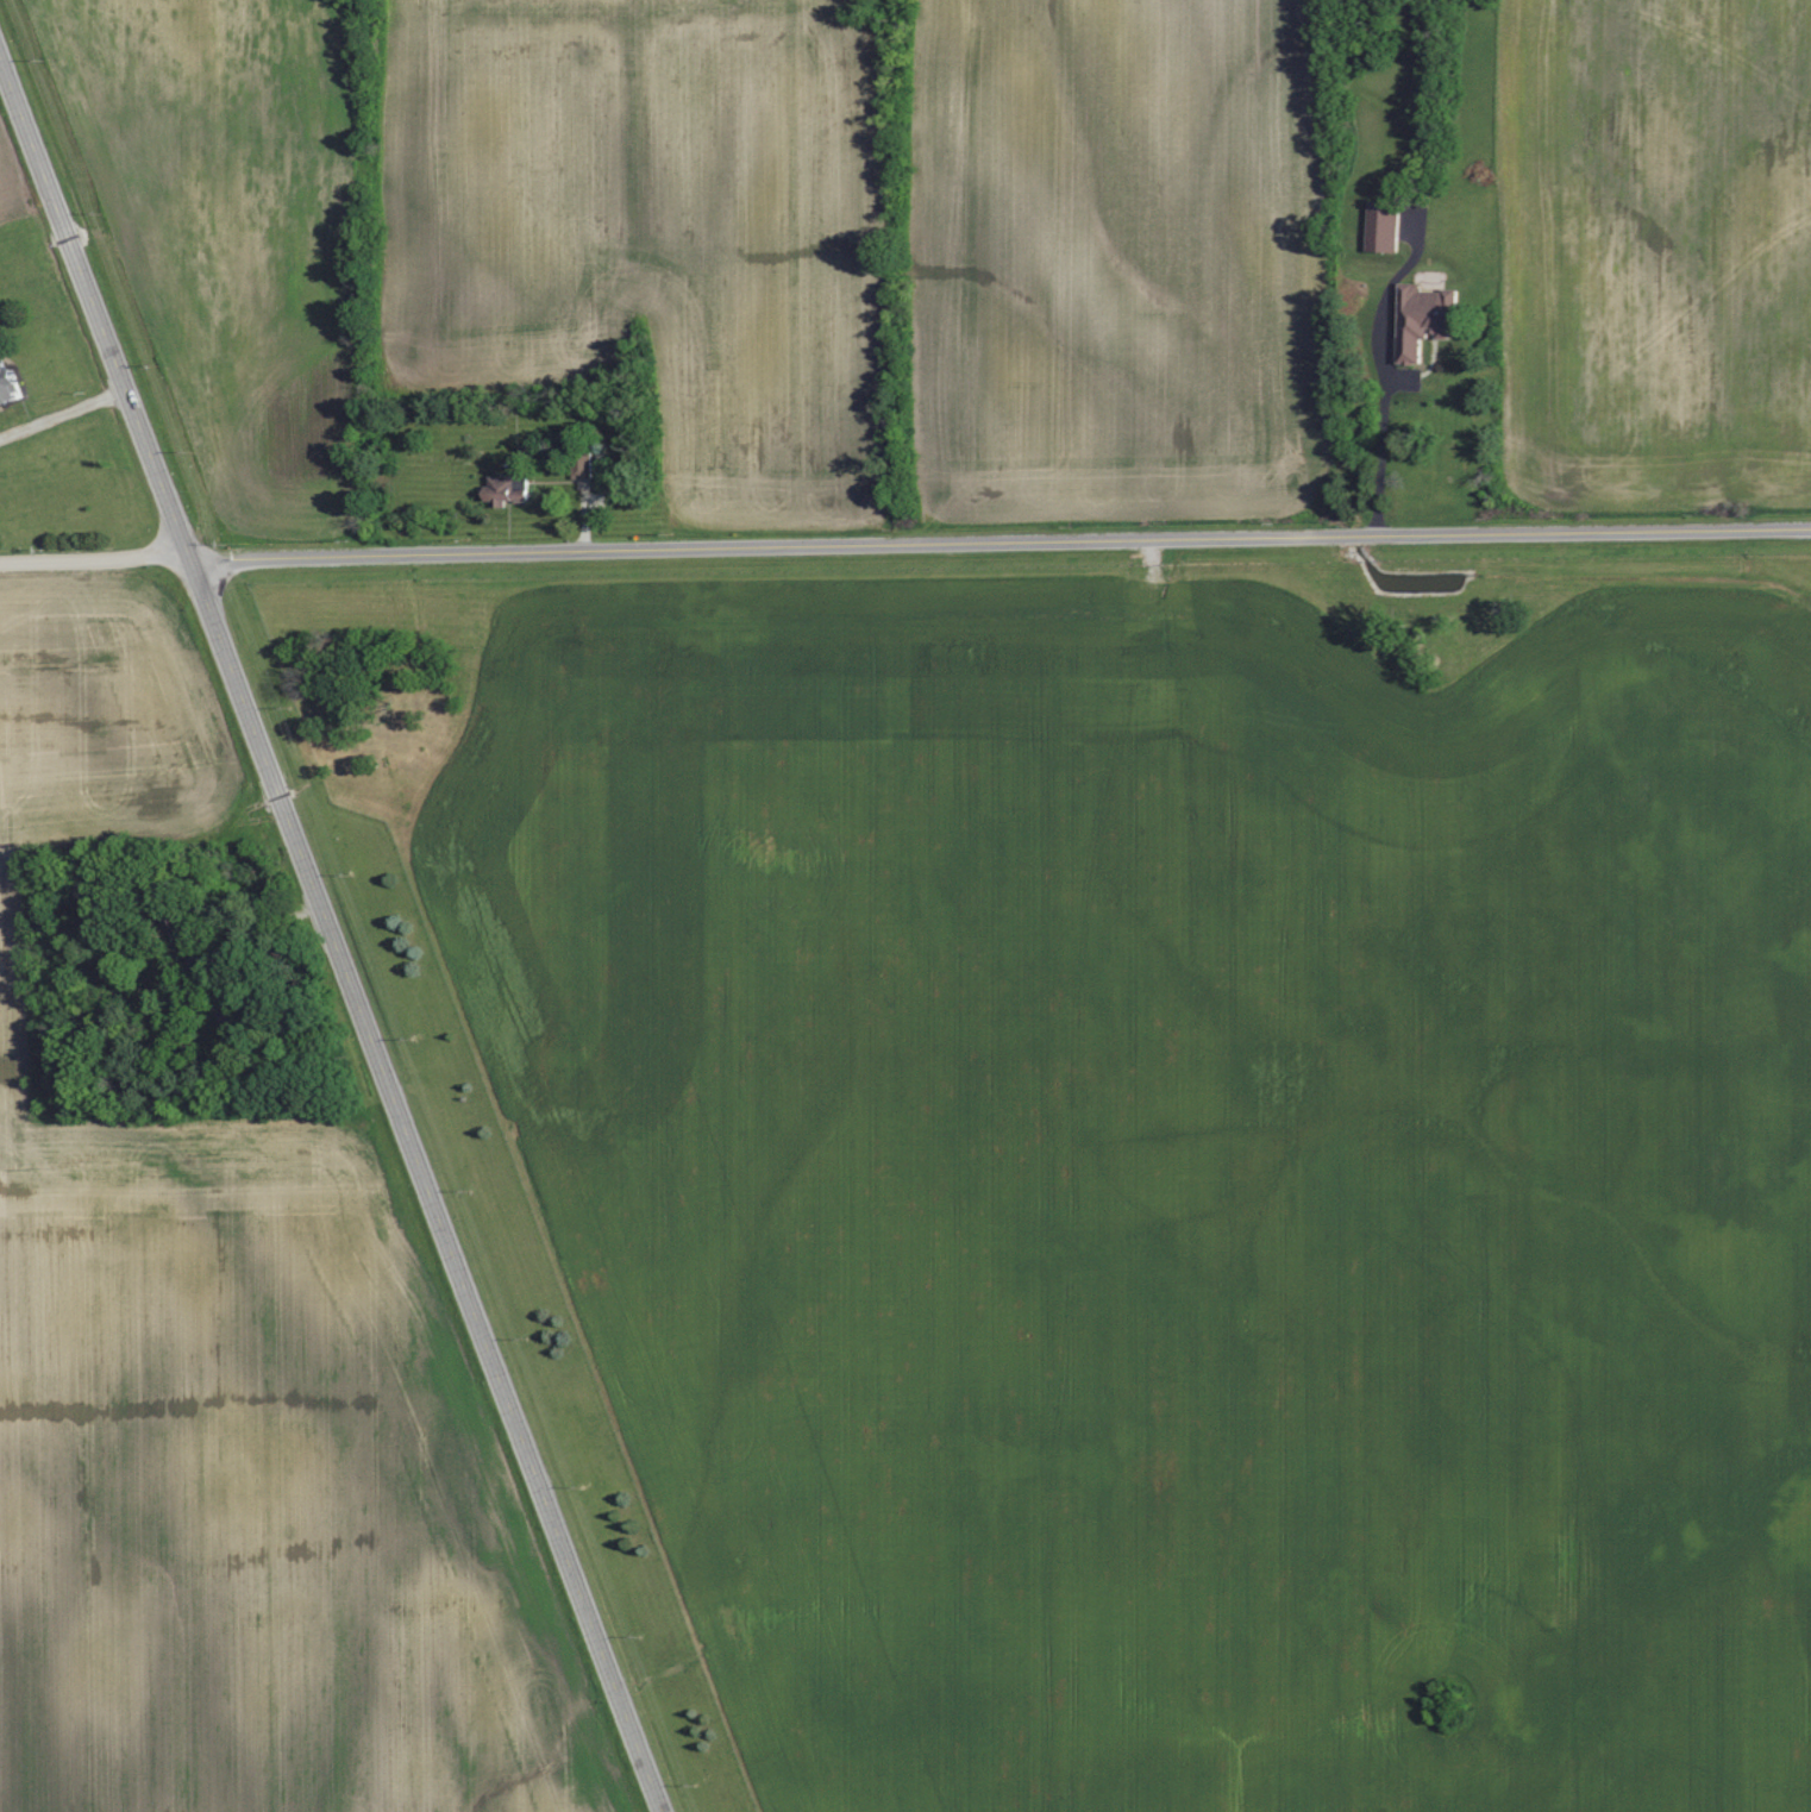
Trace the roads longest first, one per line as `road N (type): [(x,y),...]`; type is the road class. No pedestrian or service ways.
road 1 (primary): [(659,1811),(195,564),(0,65)]
road 2 (tertiary): [(195,564),(1810,536)]
road 3 (residential): [(0,567),(195,564)]

